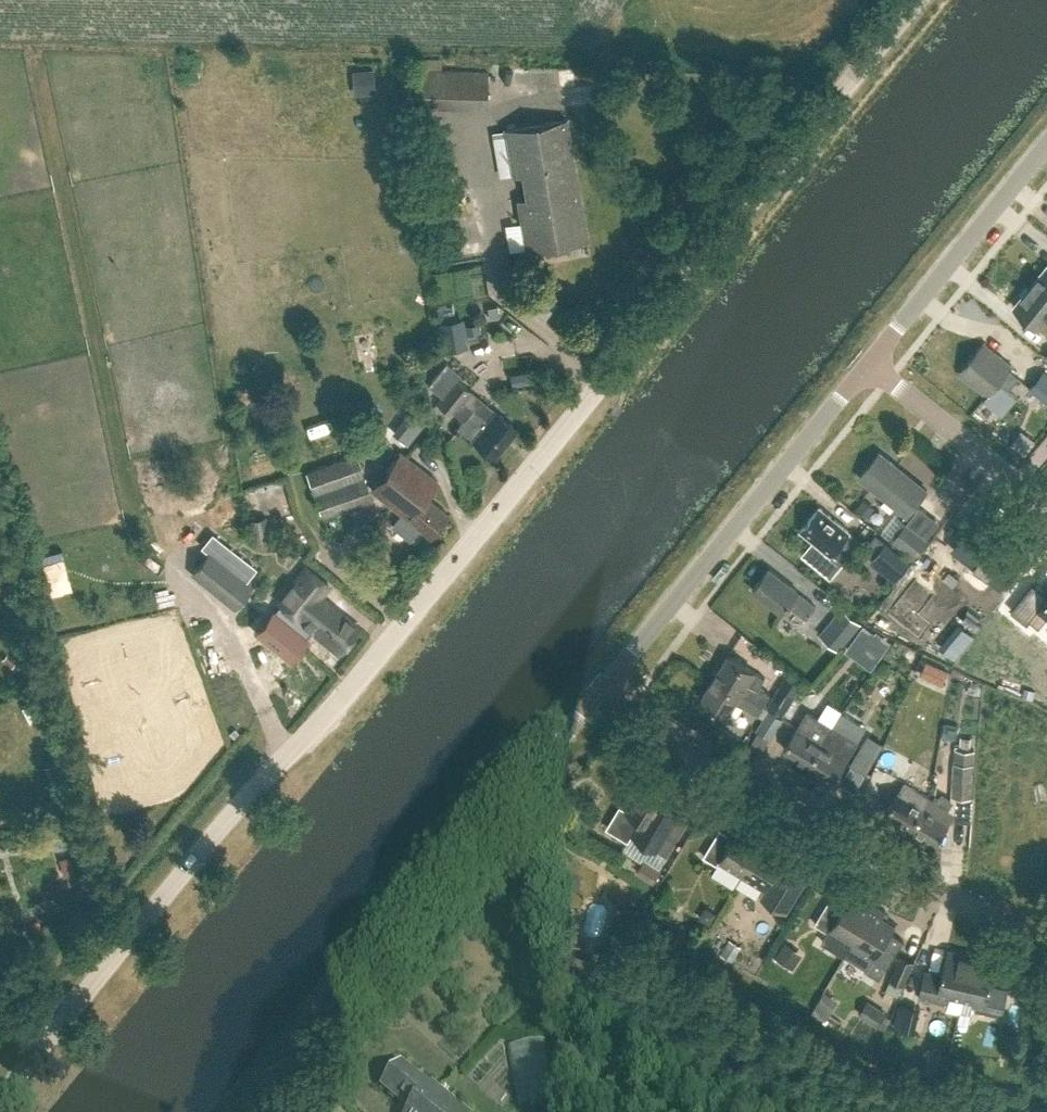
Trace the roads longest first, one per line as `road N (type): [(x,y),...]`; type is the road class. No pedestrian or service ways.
road 1 (tertiary): [(917,0),(341,702),(203,848),(0,1098)]
road 2 (tertiary): [(257,1111),(607,685)]
road 3 (residential): [(648,713),(961,905),(1001,918),(1046,917)]
road 4 (tertiary): [(607,685),(869,364)]
road 5 (tertiary): [(869,364),(1046,144)]
road 6 (residential): [(1046,504),(869,364)]

